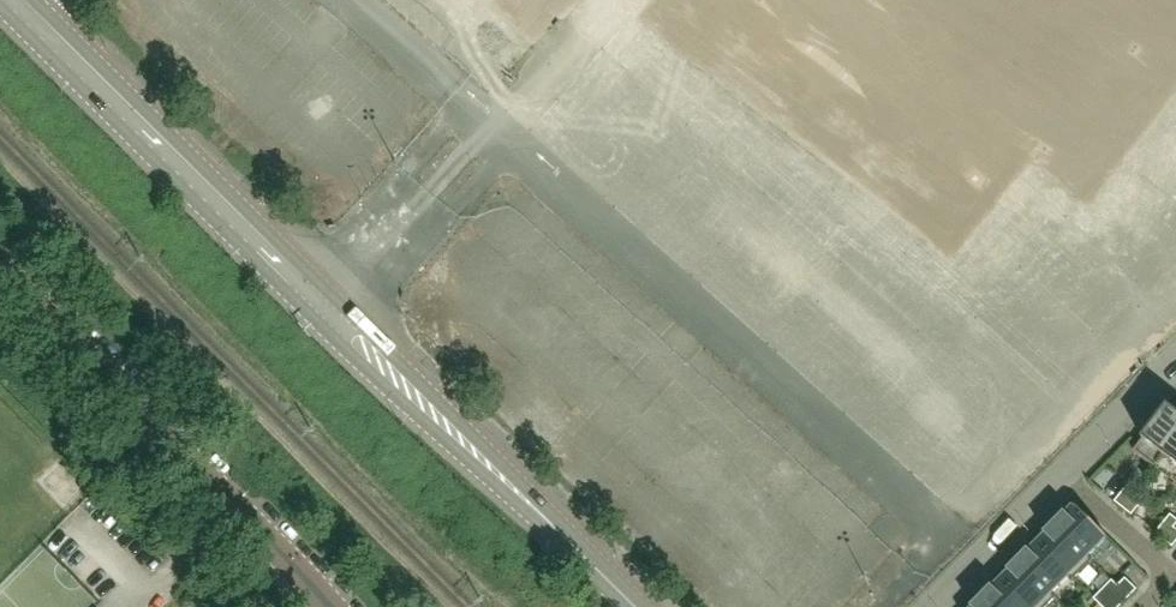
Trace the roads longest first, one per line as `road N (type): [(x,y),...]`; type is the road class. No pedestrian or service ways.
road 1 (secondary): [(635,606),(16,0)]
road 2 (unclassified): [(333,606),(0,268)]
road 3 (unclassified): [(926,606),(1060,475)]
road 4 (unclassified): [(1060,475),(1175,361)]
road 5 (residential): [(1060,475),(1175,574)]

